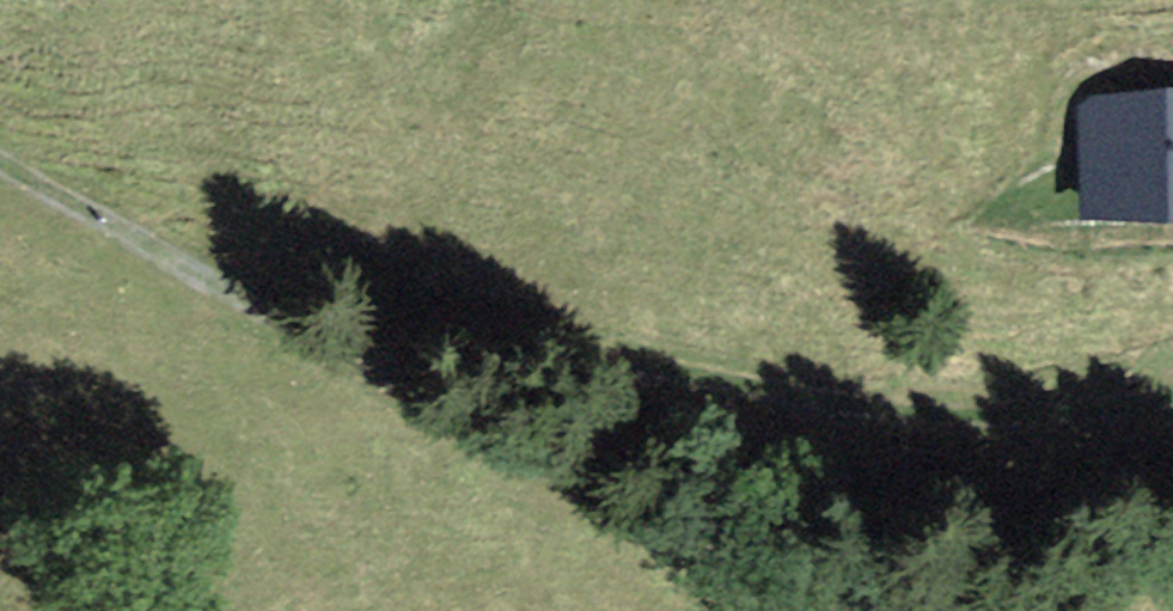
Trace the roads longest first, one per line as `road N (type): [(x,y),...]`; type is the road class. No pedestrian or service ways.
road 1 (track): [(250,296),(306,297),(891,412),(1024,416),(1172,398)]
road 2 (track): [(0,164),(250,296),(421,415),(817,610)]

